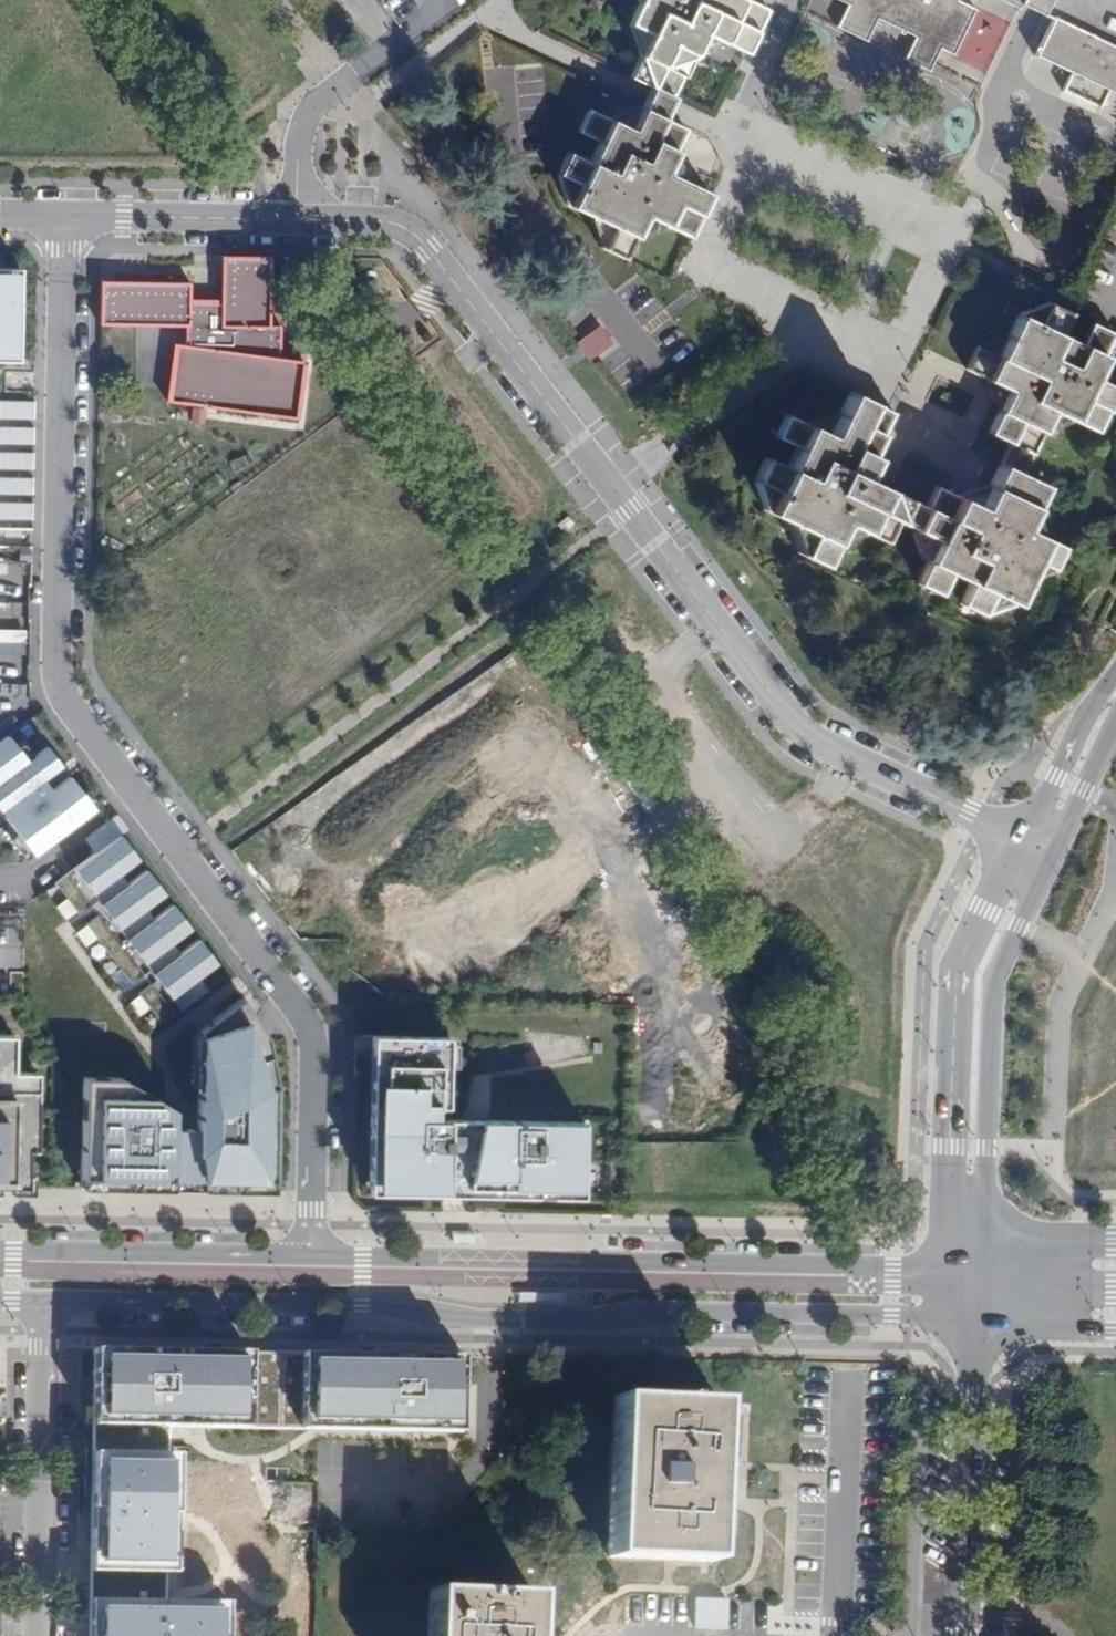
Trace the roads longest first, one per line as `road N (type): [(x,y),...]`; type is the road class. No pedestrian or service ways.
road 1 (residential): [(308,1257),(307,1042),(54,678),(64,214)]
road 2 (residential): [(1020,844),(812,739),(427,247),(389,222),(305,219)]
road 3 (residential): [(43,1302),(416,1306),(586,1321),(637,1311),(974,1318)]
road 4 (residential): [(971,1269),(308,1257)]
road 5 (secondary): [(1020,844),(957,980),(954,1188),(967,1231)]
road 6 (secondary): [(967,1231),(983,1194),(990,985),(1050,858)]
road 7 (unclassified): [(38,1635),(43,1302)]
road 8 (residential): [(974,1318),(963,1635)]
road 9 (residential): [(308,1257),(0,1250)]
road 10 (residential): [(64,214),(305,219)]
road 11 (secondary): [(1115,690),(1020,844)]
road 12 (secondary): [(1050,858),(1115,715)]
road 13 (secondary): [(1115,1243),(971,1269)]
road 14 (secondary): [(974,1318),(1115,1328)]

